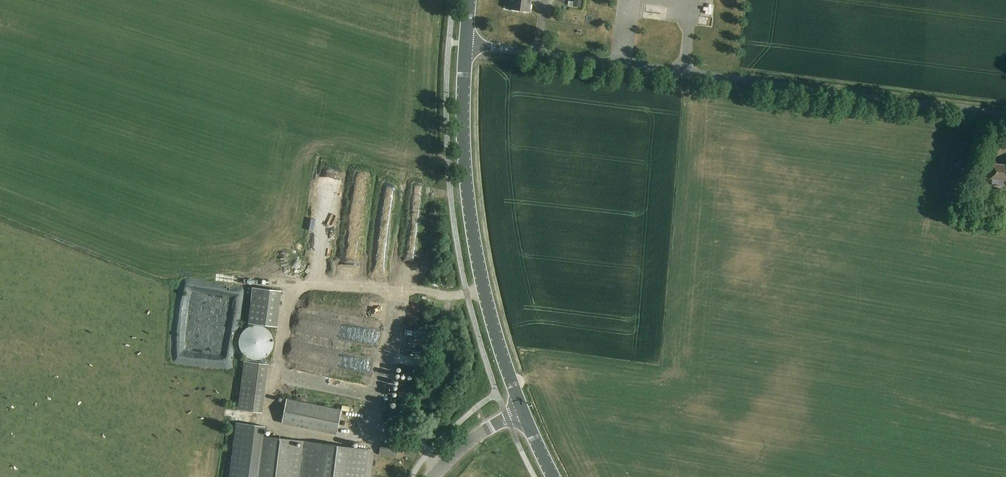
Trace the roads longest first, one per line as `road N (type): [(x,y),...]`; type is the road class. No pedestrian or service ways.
road 1 (unclassified): [(1005,114),(465,43)]
road 2 (secondary): [(521,410),(476,252),(465,170),(465,43)]

